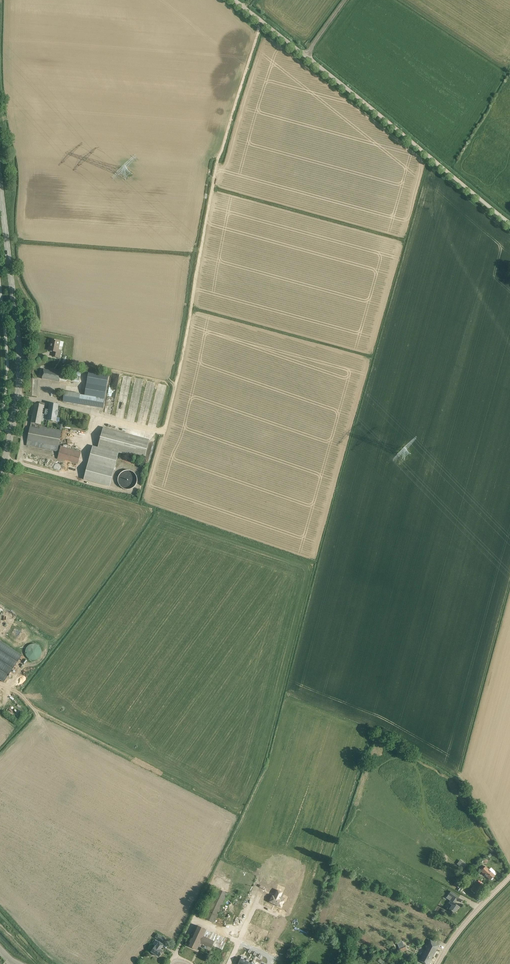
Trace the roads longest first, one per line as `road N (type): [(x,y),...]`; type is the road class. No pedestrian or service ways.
road 1 (track): [(261,21),(217,162),(166,424),(156,431)]
road 2 (unclassified): [(509,224),(234,0)]
road 3 (tertiary): [(0,474),(19,360),(0,183)]

